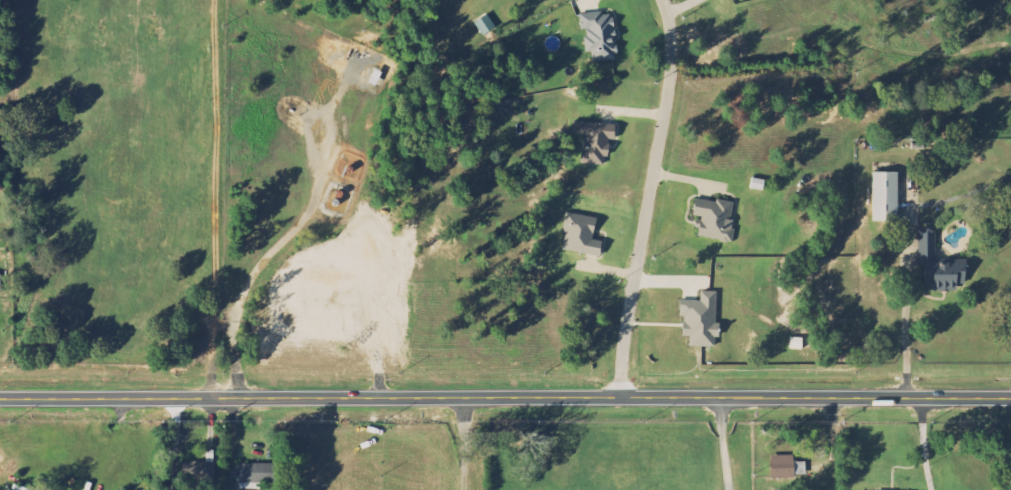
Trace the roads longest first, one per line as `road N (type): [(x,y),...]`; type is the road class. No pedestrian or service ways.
road 1 (tertiary): [(0,399),(1010,398)]
road 2 (residential): [(621,398),(670,77),(660,0)]

